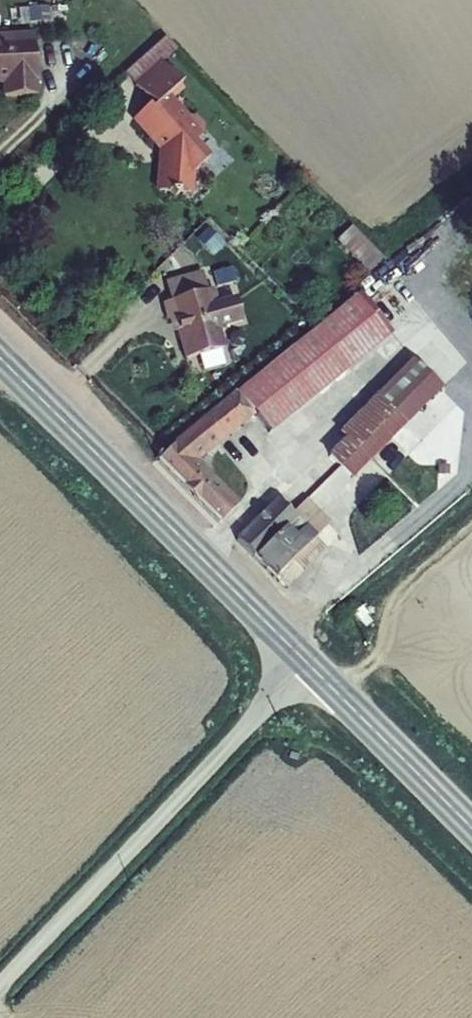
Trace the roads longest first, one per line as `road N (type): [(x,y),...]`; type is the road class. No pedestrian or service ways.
road 1 (unclassified): [(0,989),(306,662)]
road 2 (secondary): [(306,662),(0,358)]
road 3 (secondary): [(471,829),(306,662)]

